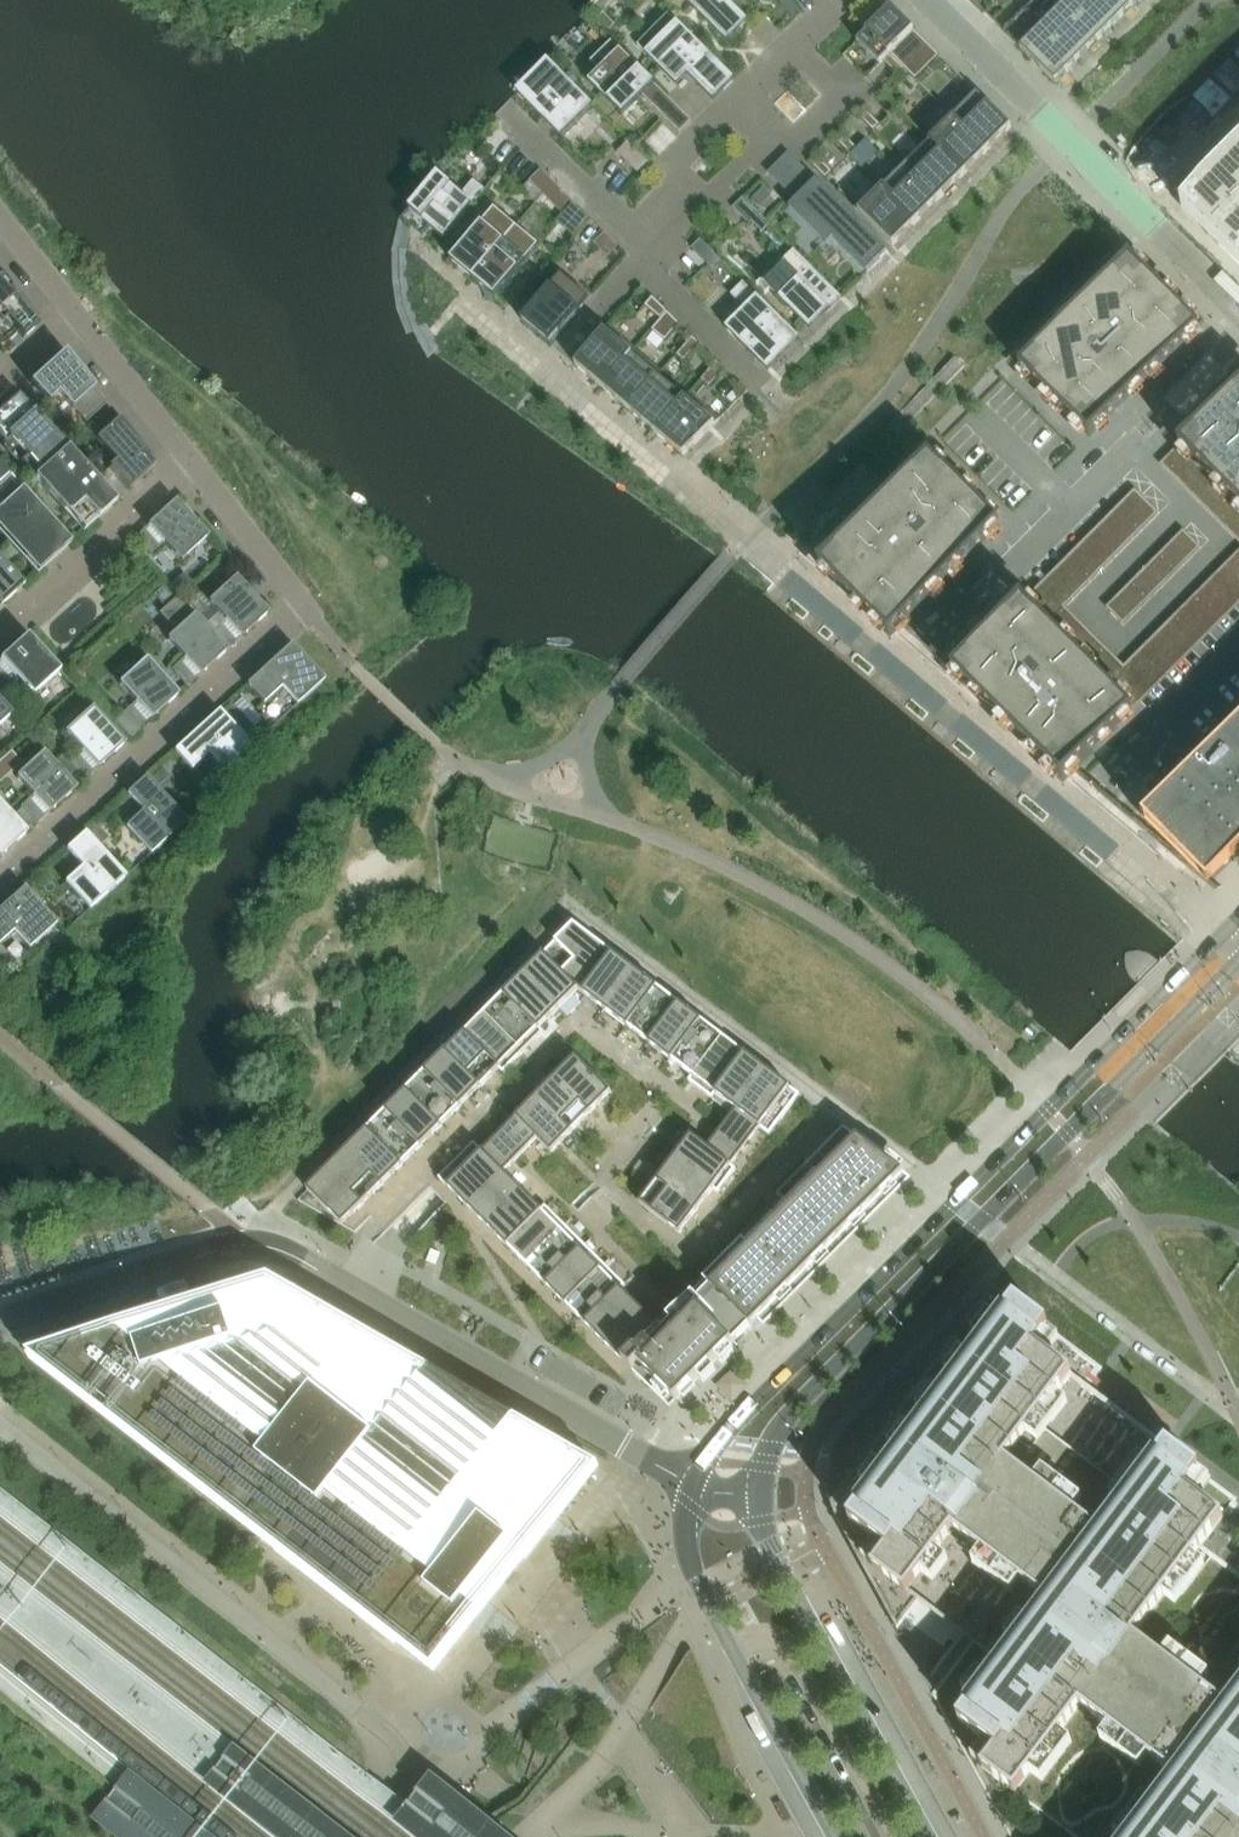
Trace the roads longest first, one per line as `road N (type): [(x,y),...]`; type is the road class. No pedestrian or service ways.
road 1 (secondary): [(1238,924),(738,1421),(694,1483)]
road 2 (tertiary): [(694,1483),(253,1239),(0,1325)]
road 3 (secondary): [(761,1491),(778,1435),(833,1363),(1238,967)]
road 4 (residential): [(0,888),(304,604),(189,466)]
road 5 (residential): [(930,0),(1238,308)]
road 6 (secondary): [(694,1483),(685,1514),(691,1565),(837,1836)]
road 7 (secondary): [(930,1836),(772,1546),(761,1491)]
road 8 (residential): [(0,639),(189,466)]
road 9 (residential): [(757,153),(651,263),(620,220)]
road 10 (residential): [(796,47),(849,99),(777,172),(757,153)]
road 11 (residential): [(189,466),(70,317)]
road 12 (residential): [(620,220),(512,116)]
road 13 (residential): [(723,121),(620,220)]

